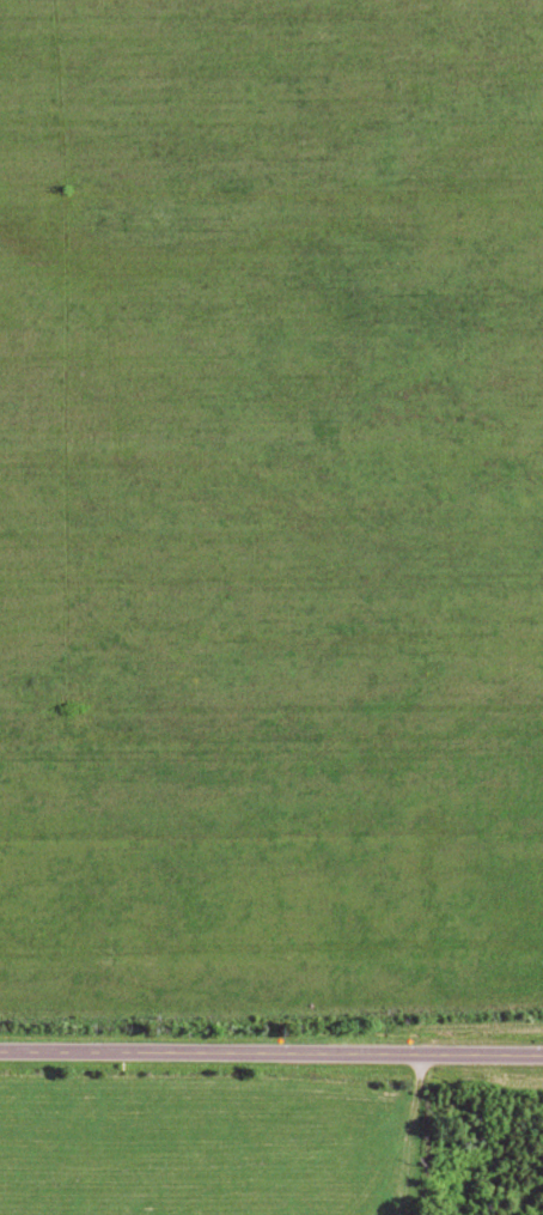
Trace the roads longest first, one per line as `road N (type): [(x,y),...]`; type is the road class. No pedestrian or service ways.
road 1 (tertiary): [(542,1057),(0,1056)]

